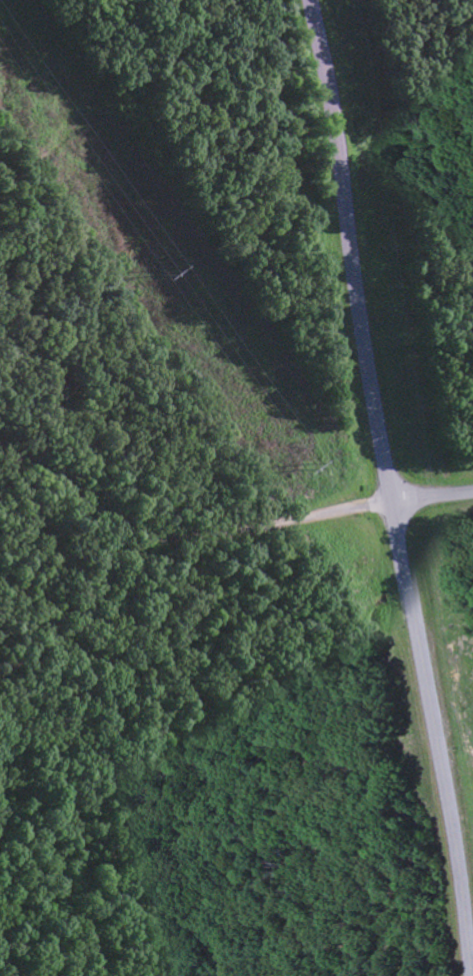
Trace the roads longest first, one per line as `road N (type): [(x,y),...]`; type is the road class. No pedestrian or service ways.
road 1 (secondary): [(472,964),(309,0)]
road 2 (residential): [(394,503),(162,537),(0,442)]

